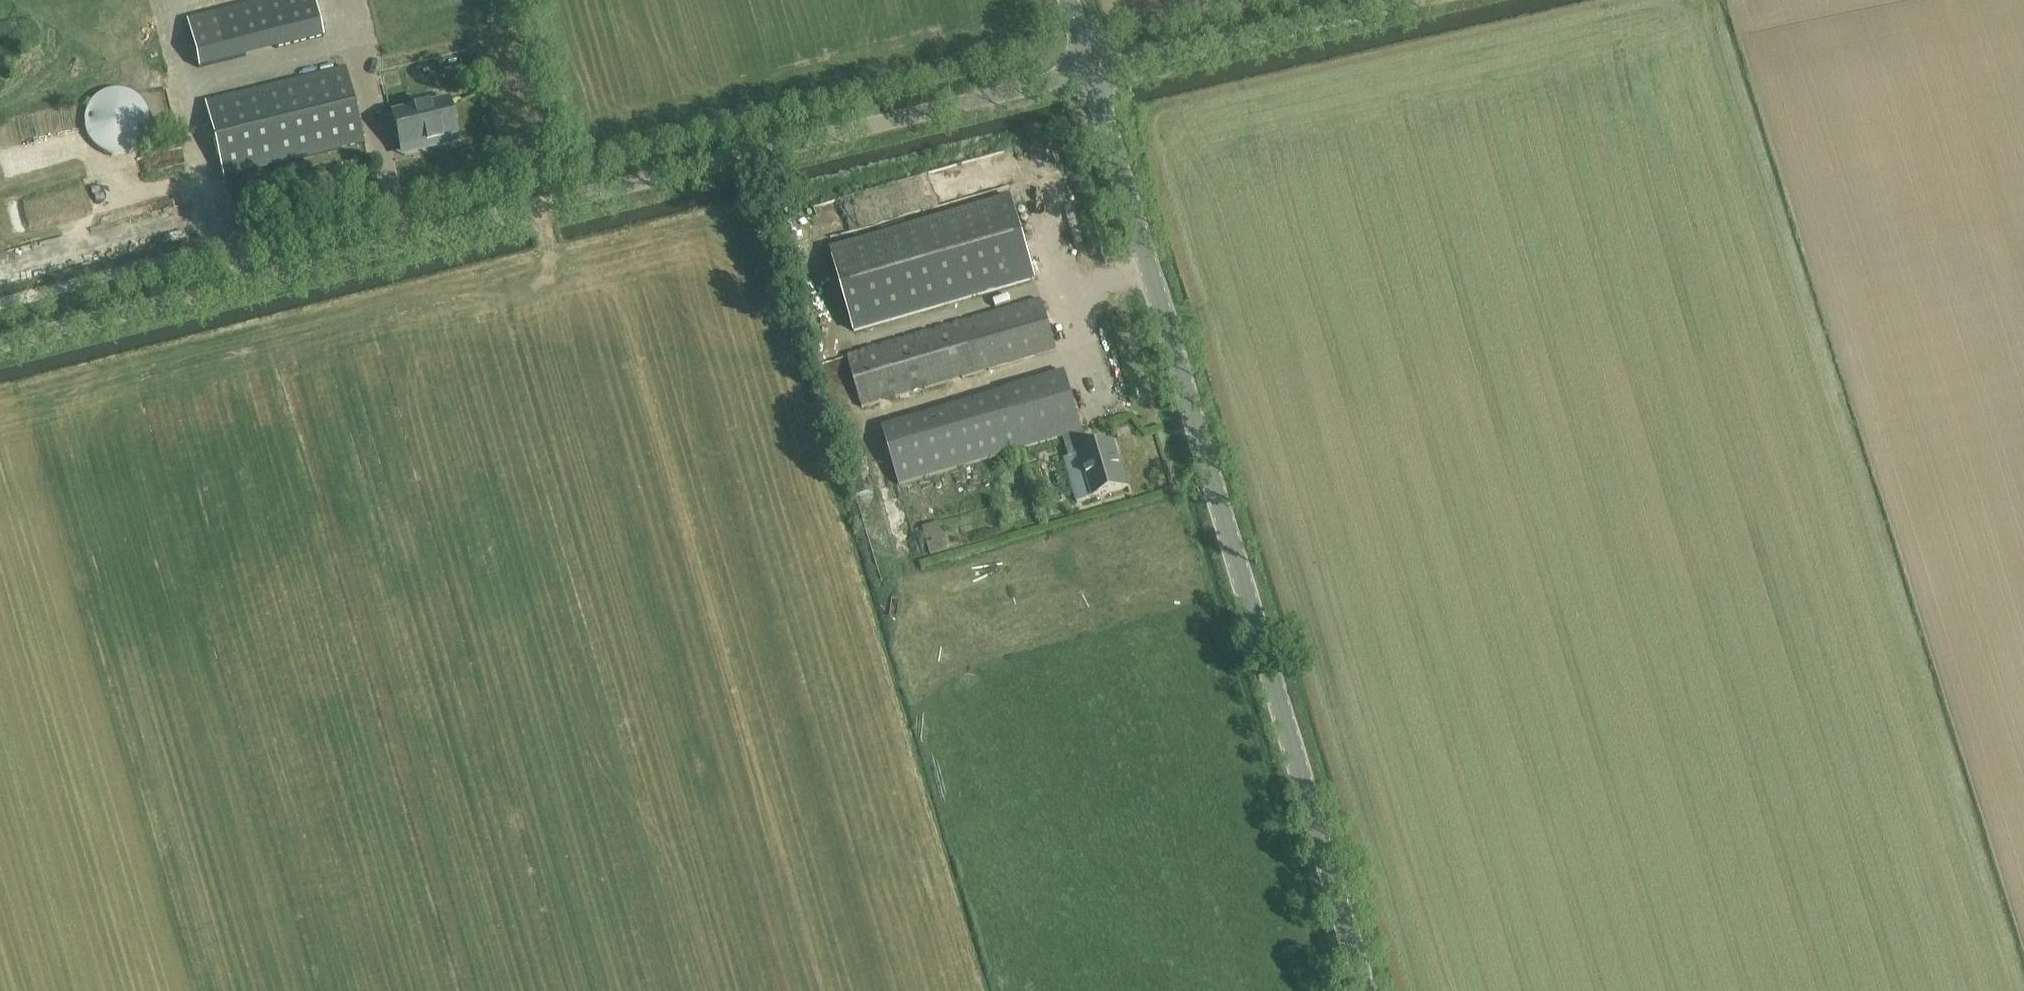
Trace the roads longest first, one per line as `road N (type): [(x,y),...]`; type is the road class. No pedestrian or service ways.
road 1 (unclassified): [(0,344),(1091,70)]
road 2 (tertiary): [(1364,990),(1091,70)]
road 3 (unclassified): [(1091,70),(1408,0)]

